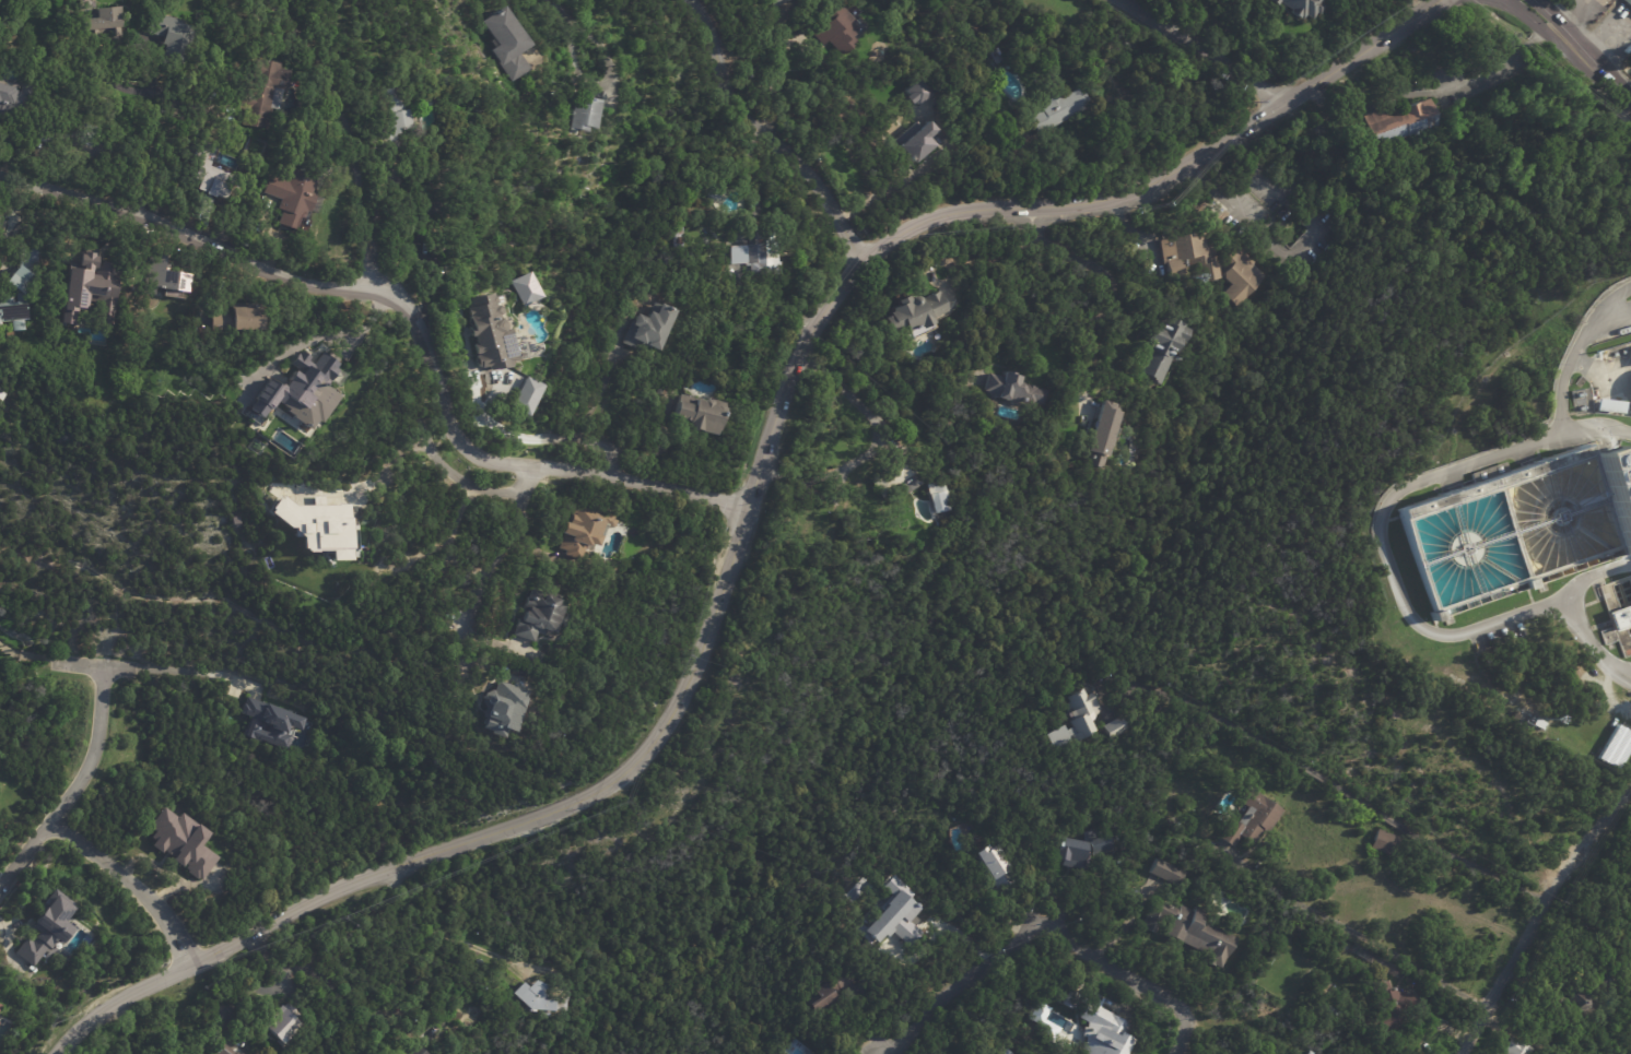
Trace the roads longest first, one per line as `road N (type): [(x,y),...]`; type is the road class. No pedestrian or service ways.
road 1 (tertiary): [(56,1053),(106,1008),(188,963),(359,880),(570,806),(622,778),(691,684),(785,402),(823,318),(864,262),(924,224),(1120,198),(1185,169),(1431,0)]
road 2 (residential): [(747,507),(457,449),(406,303),(151,208),(0,183)]
road 3 (residential): [(1176,1053),(1186,1021),(1176,1004),(1058,927),(1041,925),(1026,929),(893,1053)]
road 4 (tertiary): [(864,262),(737,83),(697,0)]
road 5 (residential): [(1460,1053),(1547,889),(1622,791)]
road 6 (residential): [(0,911),(104,772),(118,671)]
road 7 (residential): [(1287,102),(1125,0)]
road 8 (residential): [(188,963),(161,911),(68,826)]
road 9 (tertiary): [(1630,96),(1532,0)]
road 10 (residential): [(128,204),(159,84)]

